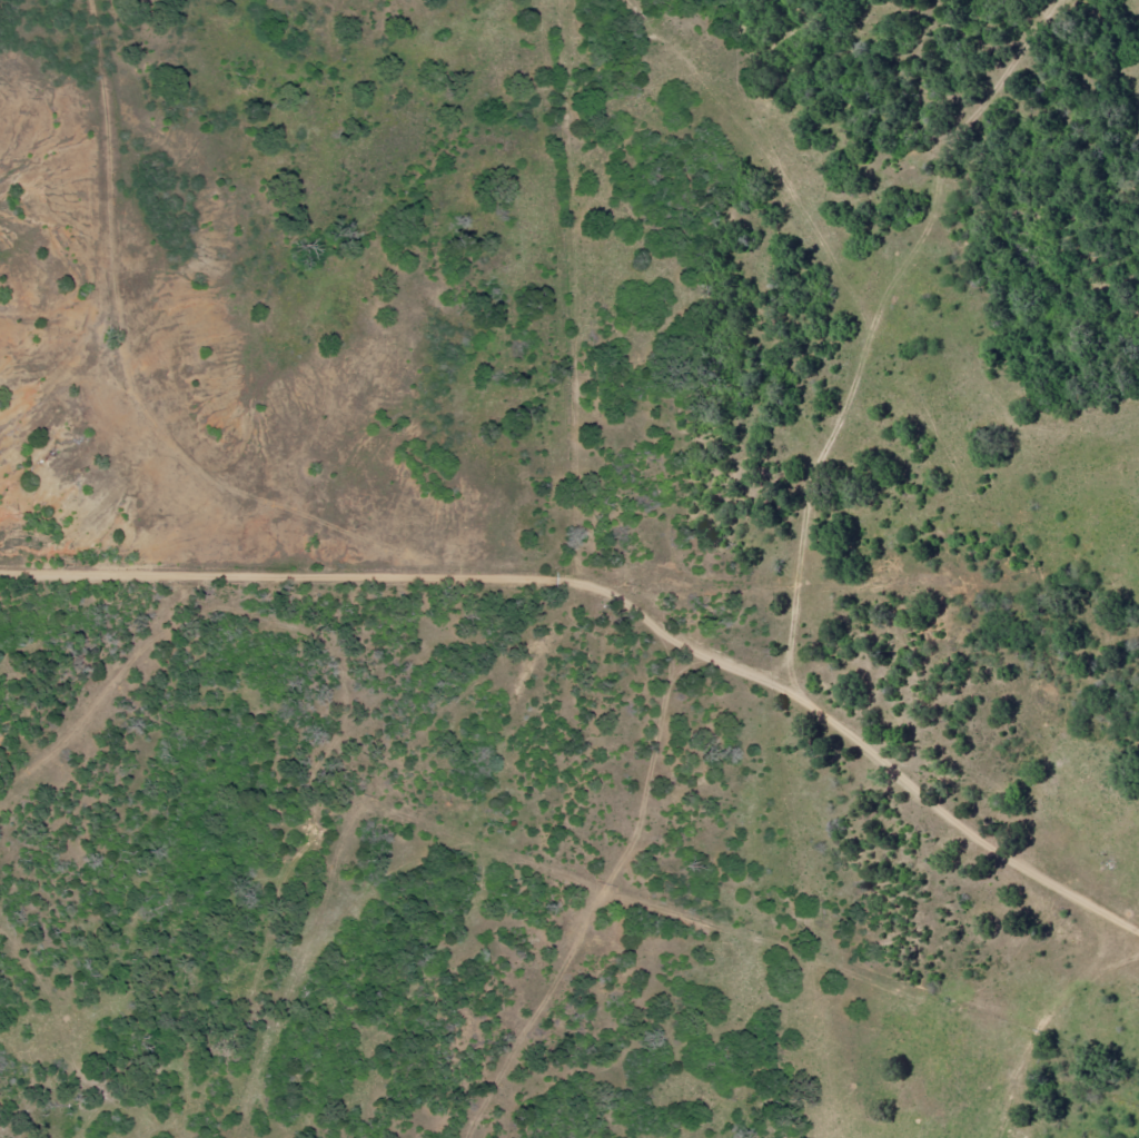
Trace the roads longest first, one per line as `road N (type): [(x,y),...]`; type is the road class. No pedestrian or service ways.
road 1 (residential): [(0,569),(473,577),(615,588),(656,622),(863,744),(932,805),(1020,863),(1138,929)]

